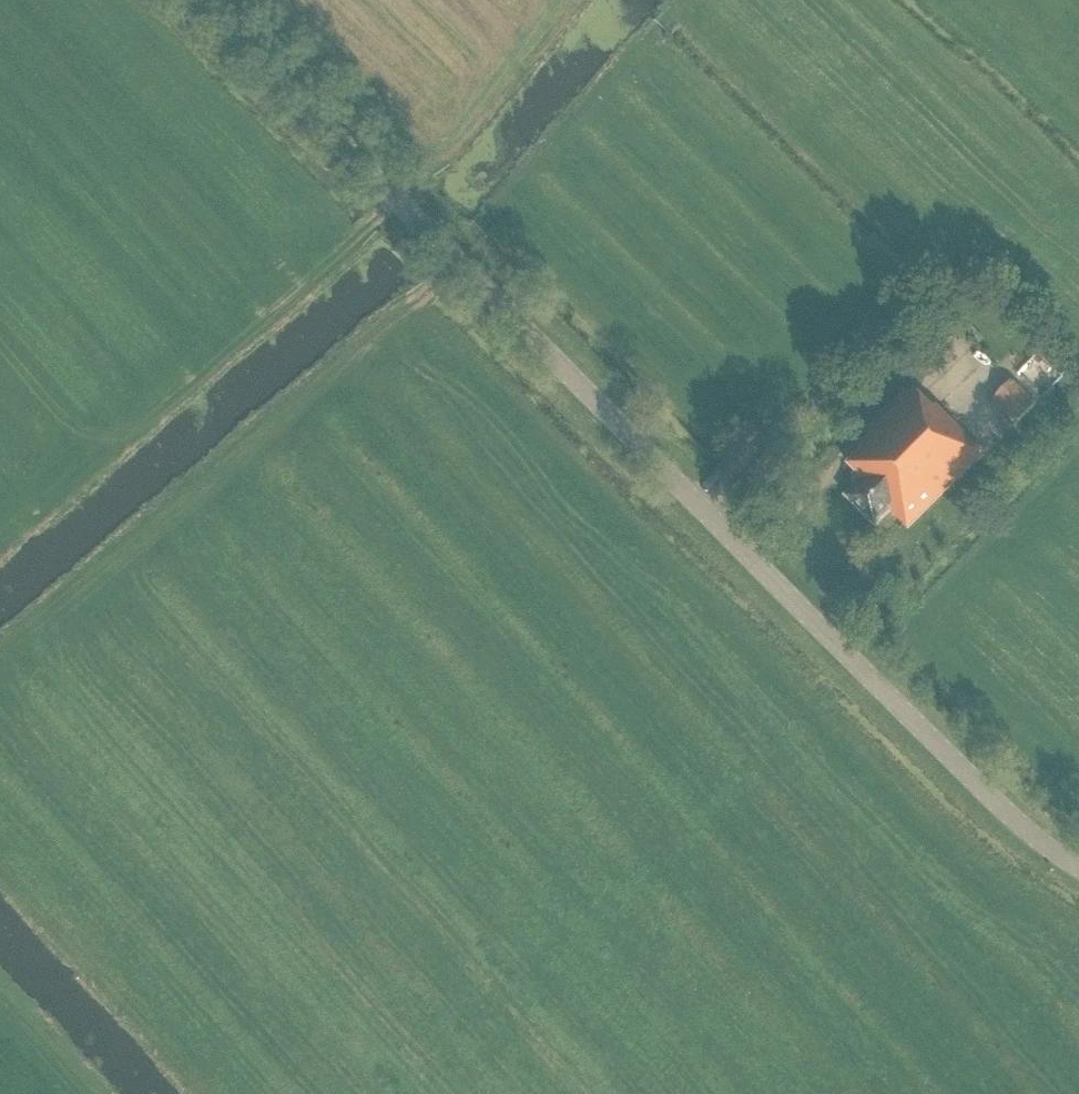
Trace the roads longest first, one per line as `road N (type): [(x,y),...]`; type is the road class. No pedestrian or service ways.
road 1 (tertiary): [(1078,865),(1049,848),(904,716),(199,0)]

